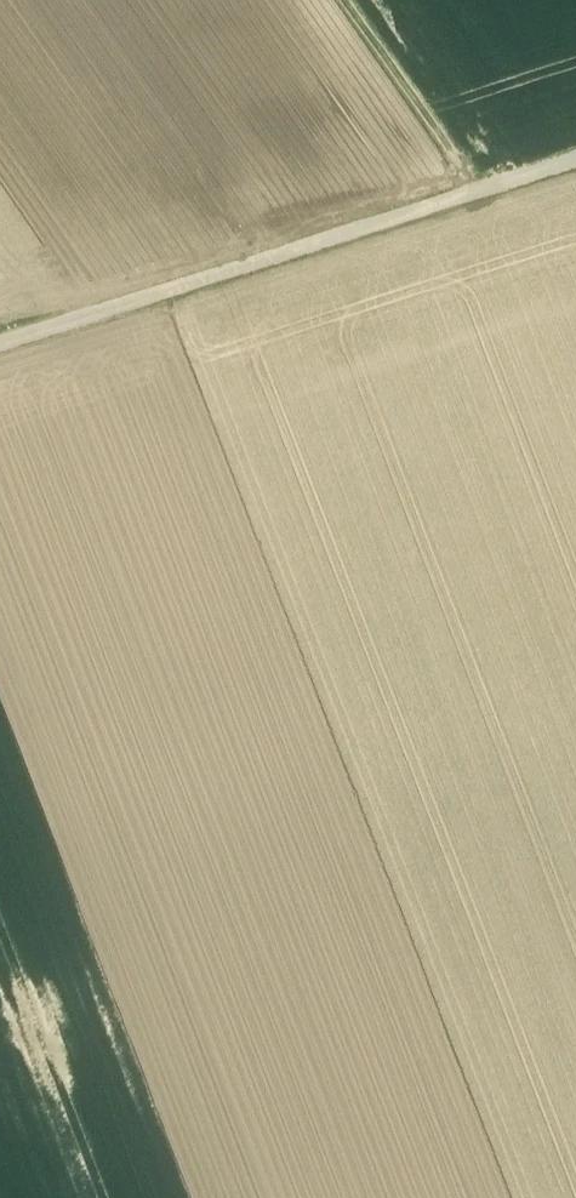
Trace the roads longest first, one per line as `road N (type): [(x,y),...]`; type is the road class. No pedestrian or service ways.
road 1 (track): [(575,159),(0,343)]
road 2 (track): [(345,0),(478,190)]

